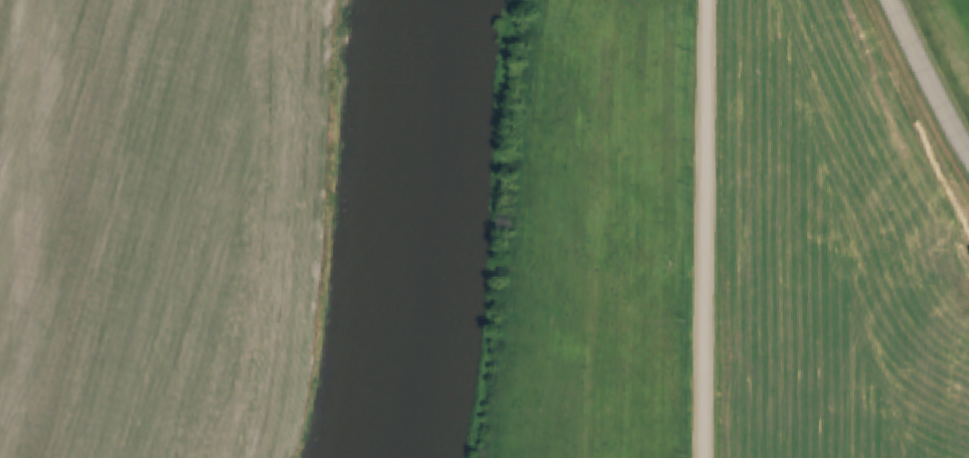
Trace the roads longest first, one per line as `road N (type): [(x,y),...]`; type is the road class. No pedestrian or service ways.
road 1 (residential): [(709,457),(711,0)]
road 2 (tertiary): [(968,149),(897,0)]

